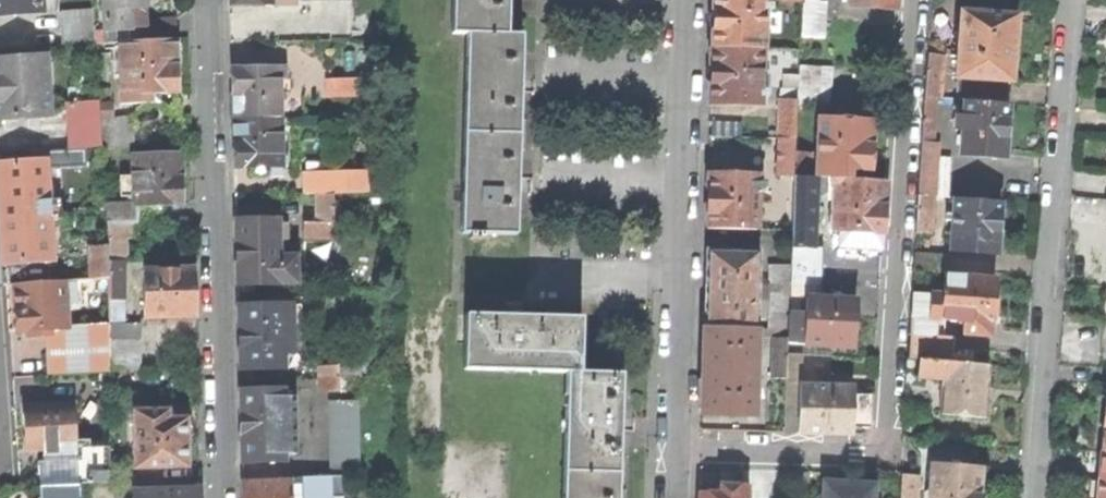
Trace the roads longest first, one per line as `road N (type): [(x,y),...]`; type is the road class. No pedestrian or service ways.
road 1 (residential): [(672,448),(885,455),(912,0)]
road 2 (residential): [(1032,497),(1071,0)]
road 3 (residential): [(204,0),(220,497)]
road 4 (residential): [(687,0),(672,448)]

